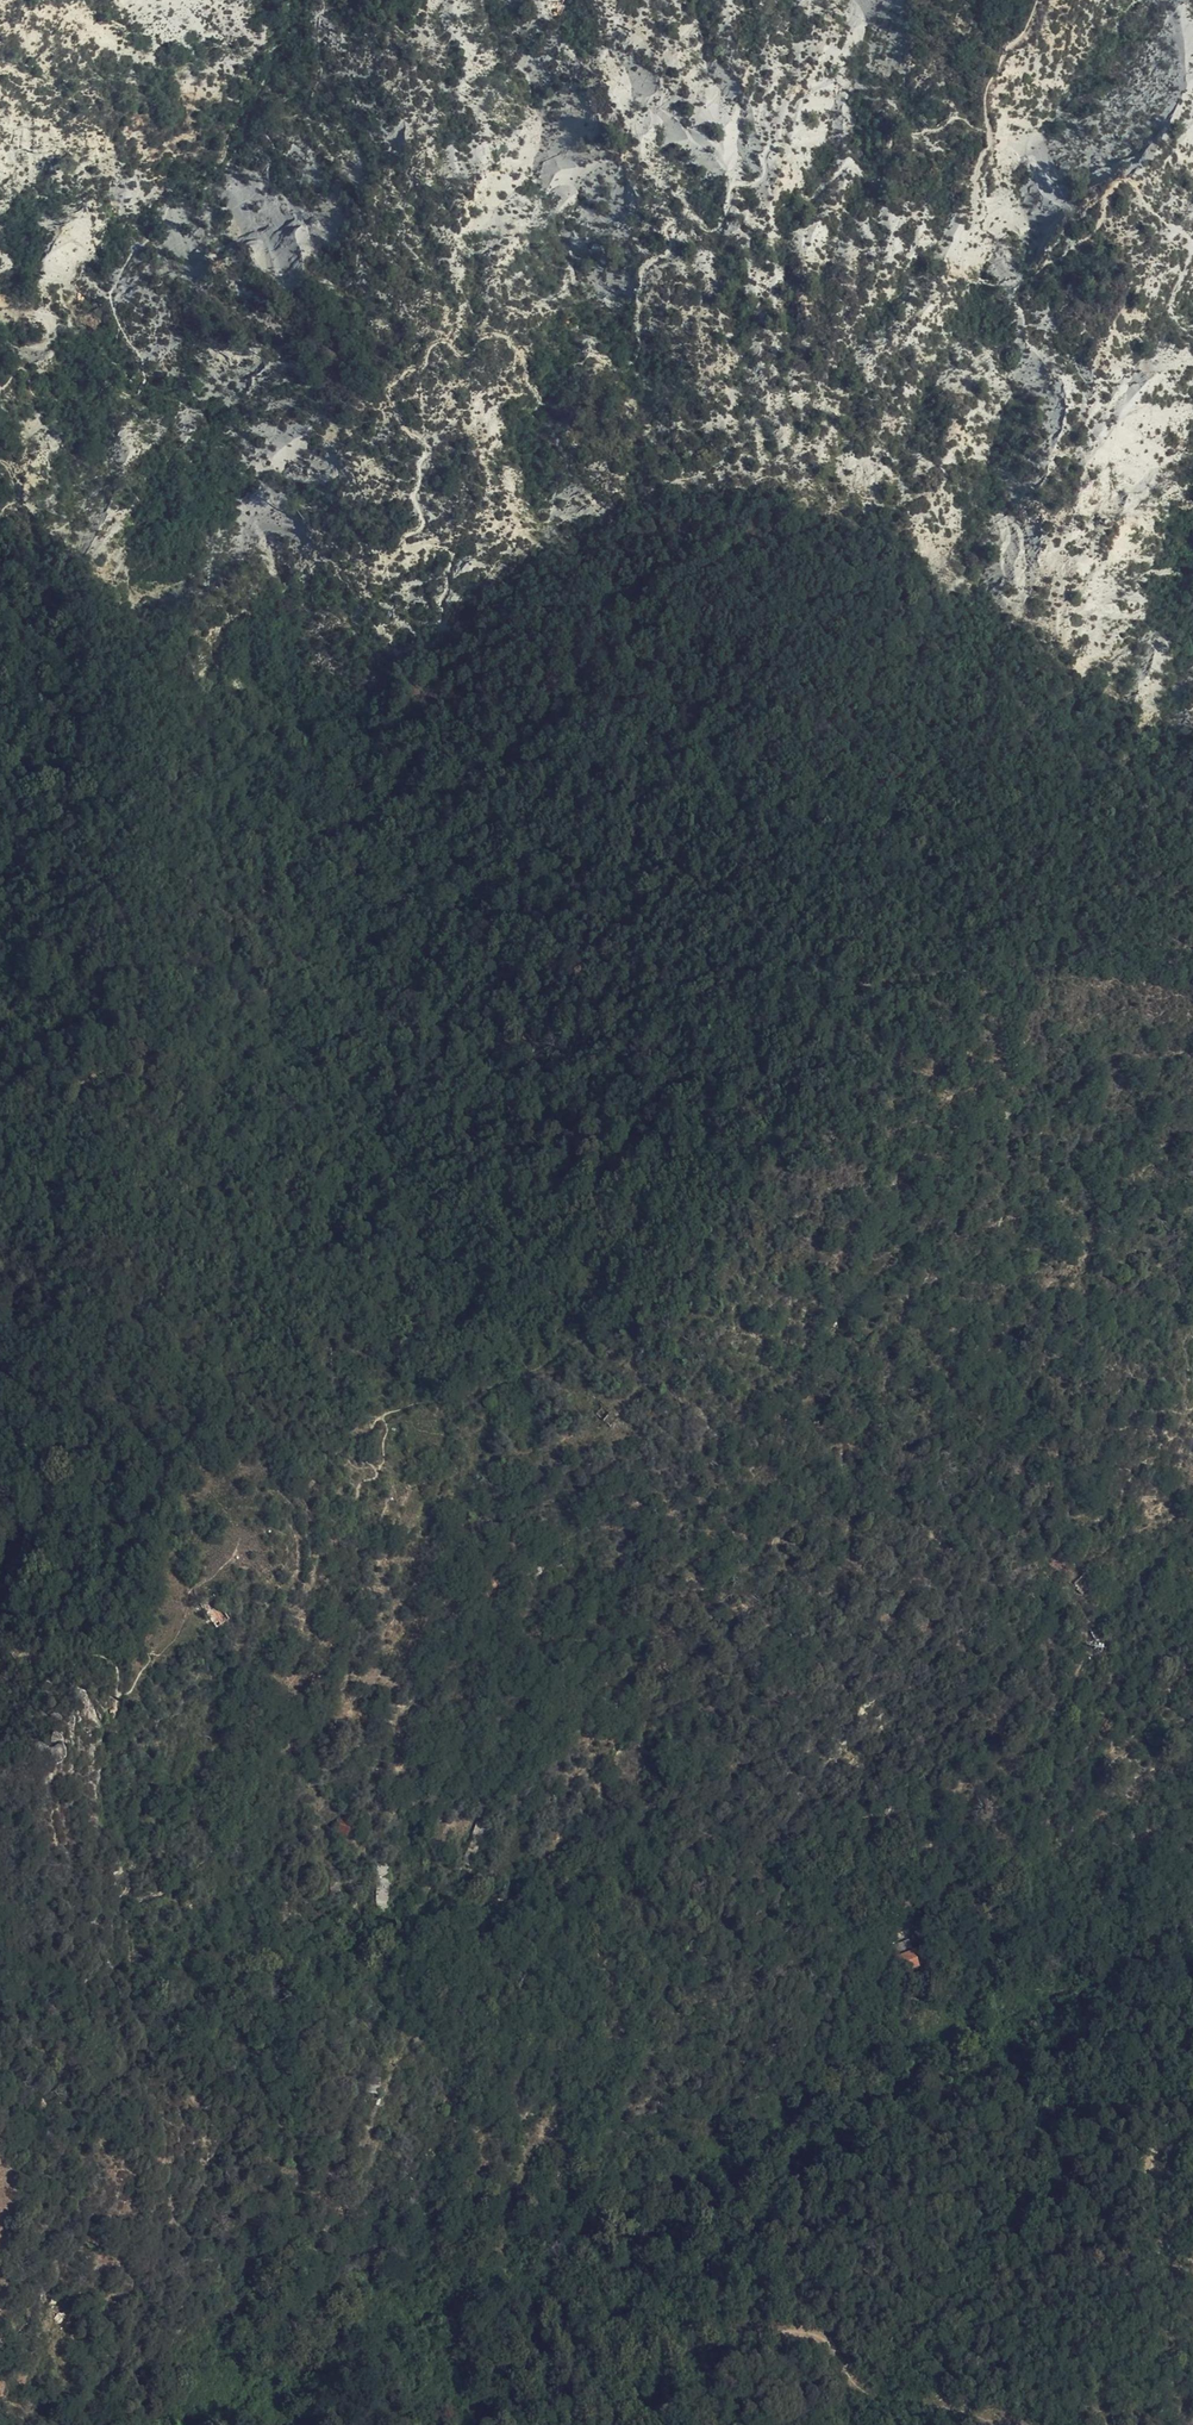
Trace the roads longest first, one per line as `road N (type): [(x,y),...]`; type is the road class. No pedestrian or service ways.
road 1 (track): [(1003,2424),(867,2398),(847,2384),(830,2349),(804,2336),(707,2332)]

